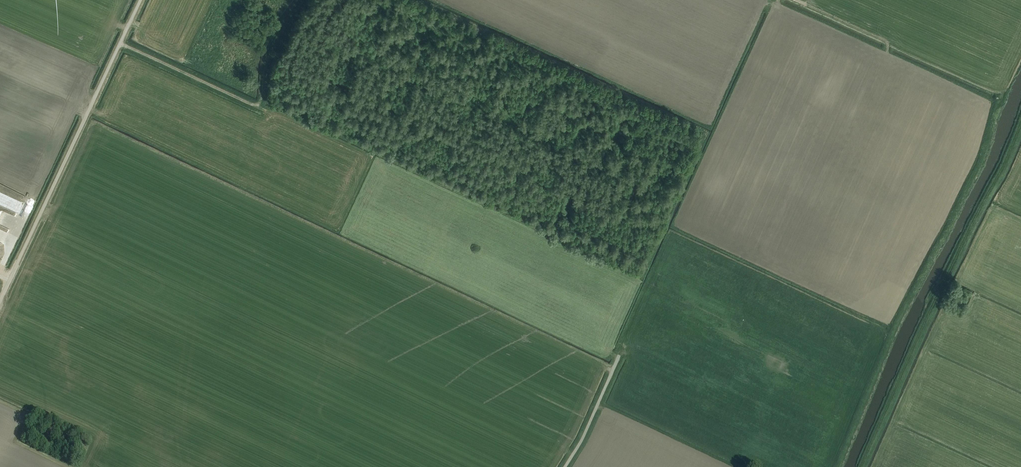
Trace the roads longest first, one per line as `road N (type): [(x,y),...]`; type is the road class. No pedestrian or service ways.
road 1 (unclassified): [(0,293),(120,39)]
road 2 (unclassified): [(120,39),(256,103),(265,51),(290,11)]
road 3 (track): [(798,1),(948,70)]
road 4 (unclassified): [(564,466),(618,357)]

